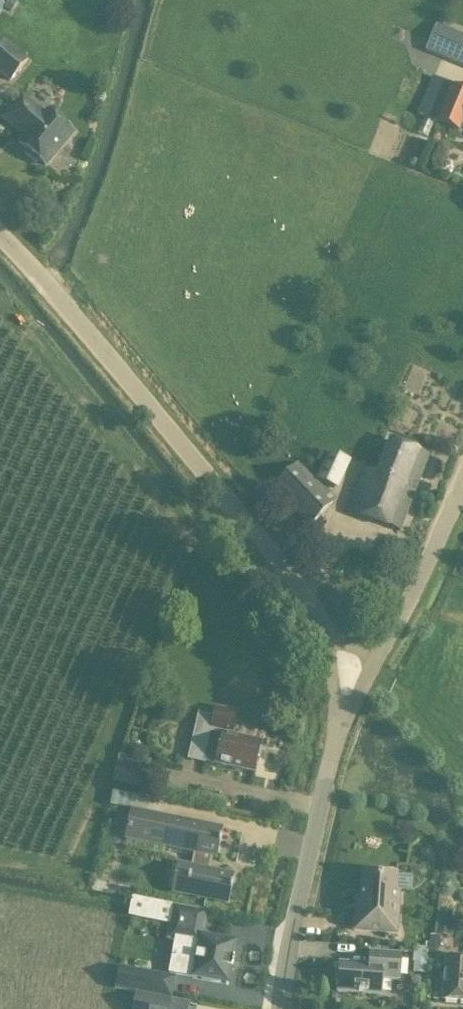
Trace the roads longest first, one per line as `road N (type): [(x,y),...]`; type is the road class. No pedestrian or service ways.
road 1 (unclassified): [(349,703),(320,621),(91,319),(0,219)]
road 2 (residential): [(281,1008),(331,758)]
road 3 (unclassified): [(349,703),(413,598),(462,479)]

